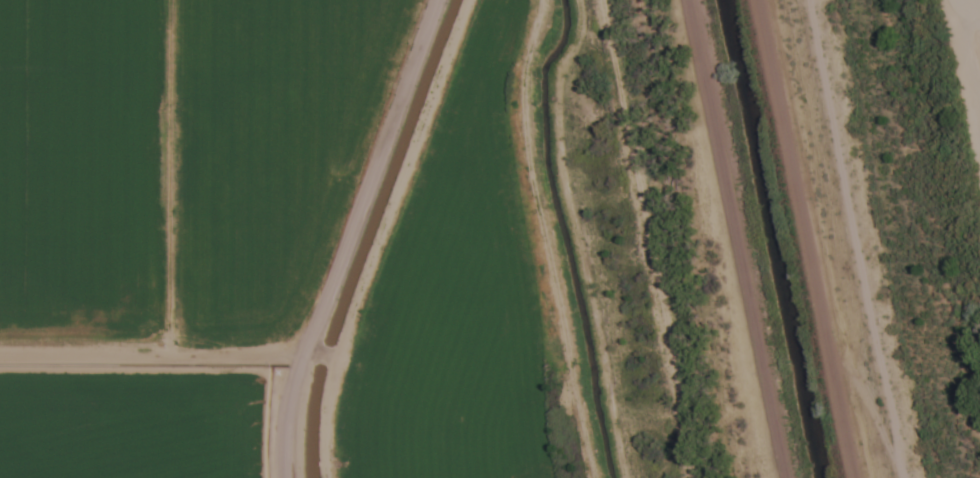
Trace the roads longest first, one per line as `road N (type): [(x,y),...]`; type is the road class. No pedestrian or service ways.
road 1 (residential): [(905,477),(800,0)]

